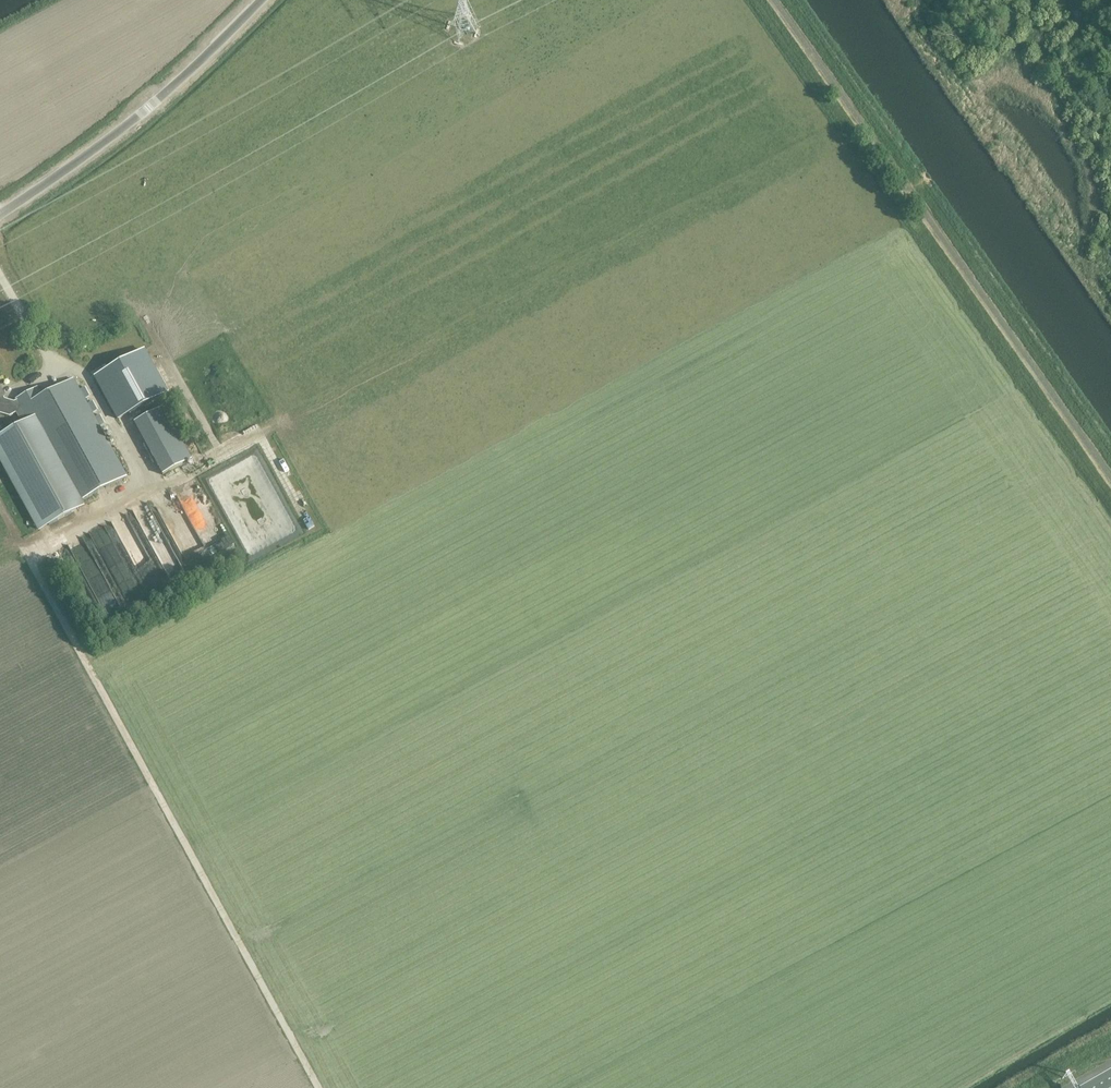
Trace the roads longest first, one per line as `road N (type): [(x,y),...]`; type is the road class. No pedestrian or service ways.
road 1 (tertiary): [(0,214),(165,95),(262,0)]

